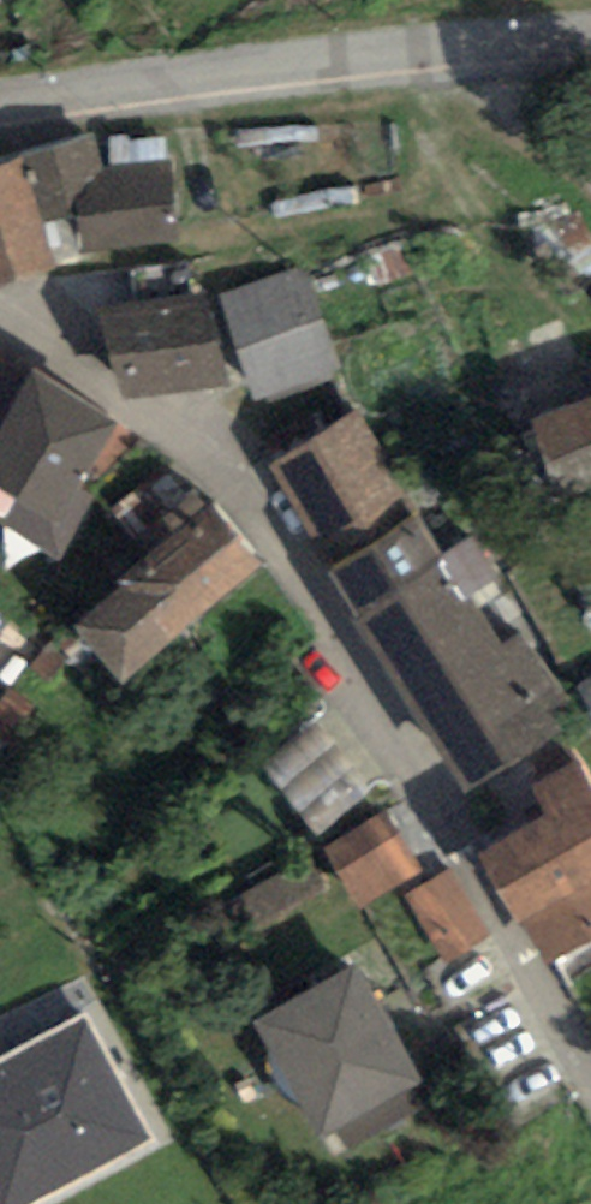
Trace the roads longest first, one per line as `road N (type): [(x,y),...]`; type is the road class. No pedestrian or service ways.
road 1 (residential): [(0,346),(251,529),(590,1068)]
road 2 (residential): [(0,102),(590,37)]

